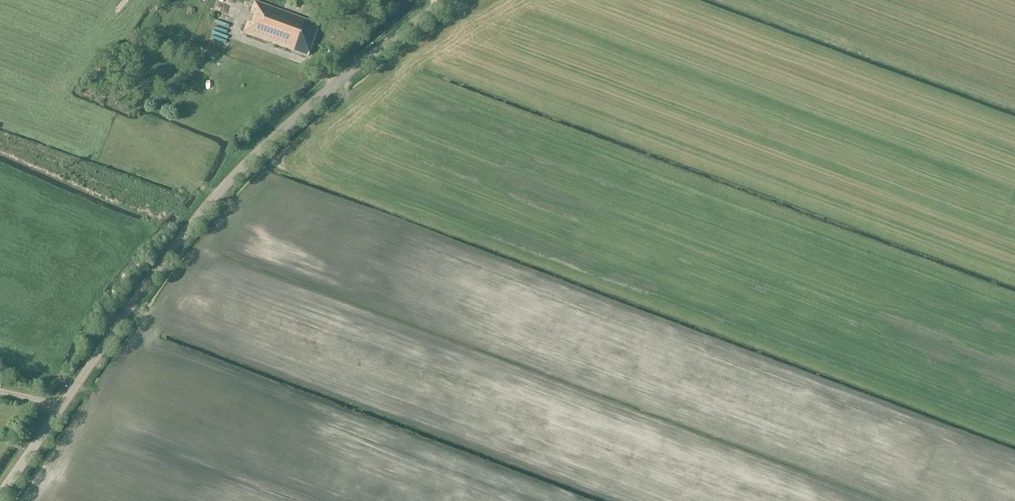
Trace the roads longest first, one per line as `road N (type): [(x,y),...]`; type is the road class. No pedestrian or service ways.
road 1 (tertiary): [(0,499),(197,216),(294,115),(399,30),(454,0)]

